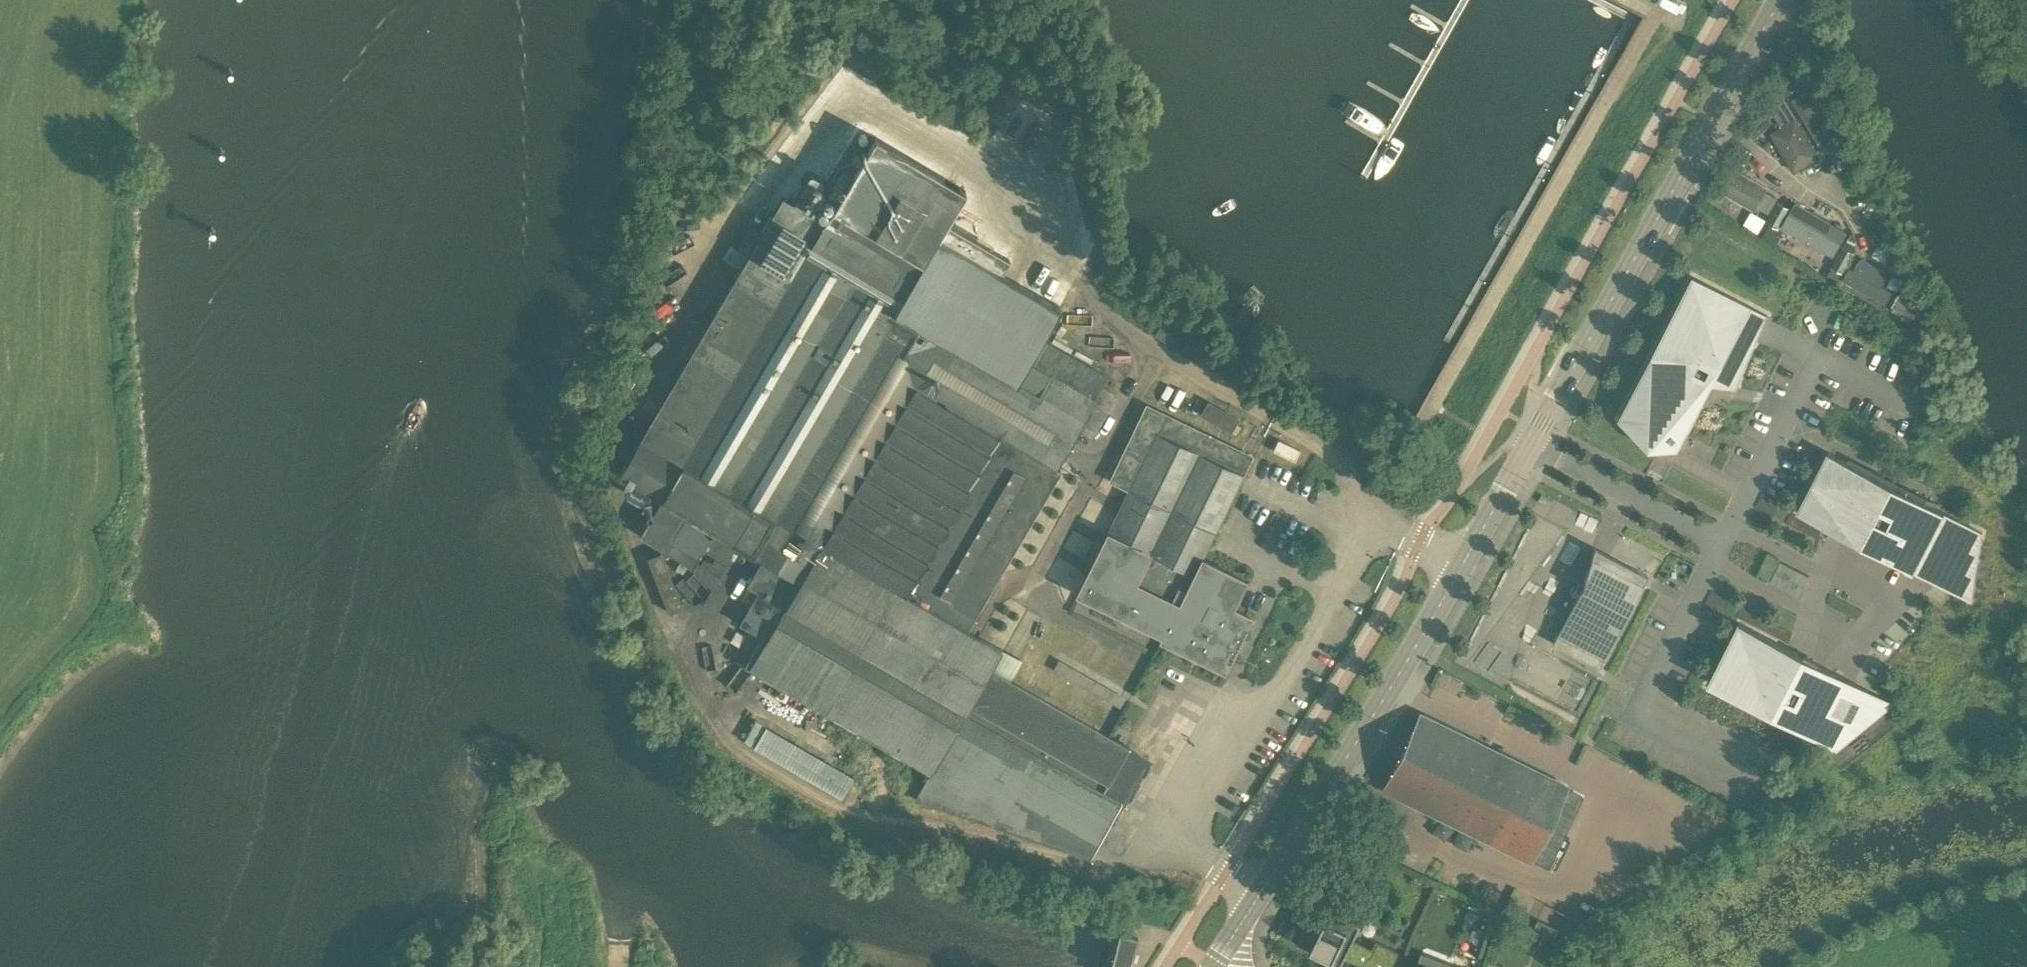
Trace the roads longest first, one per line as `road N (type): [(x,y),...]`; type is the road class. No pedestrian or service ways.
road 1 (secondary): [(1212,966),(1416,646),(1531,443)]
road 2 (secondary): [(1531,443),(1711,123)]
road 3 (unclassified): [(1531,443),(1722,544)]
road 4 (unclassified): [(1812,611),(1864,637),(1889,610),(1821,574)]
road 5 (secondary): [(1711,123),(1780,0)]
road 6 (residential): [(1711,123),(1803,194),(1825,191)]
road 7 (unclassified): [(1722,544),(1714,561),(1812,611)]
road 8 (unclassified): [(1821,574),(1731,527),(1722,544)]

